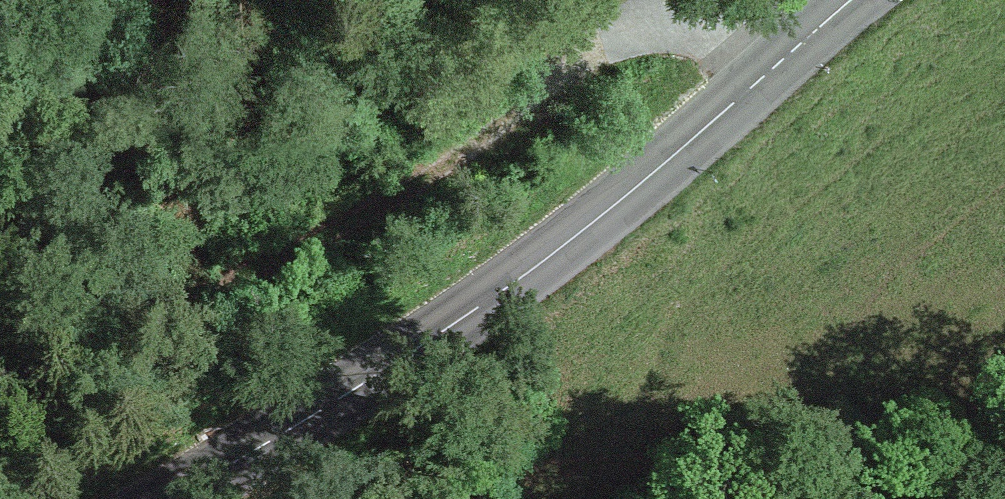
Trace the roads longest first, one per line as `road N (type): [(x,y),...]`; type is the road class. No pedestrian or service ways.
road 1 (track): [(0,380),(357,231),(614,36),(671,20),(713,20),(783,66)]
road 2 (secondary): [(206,498),(546,265),(861,0)]

